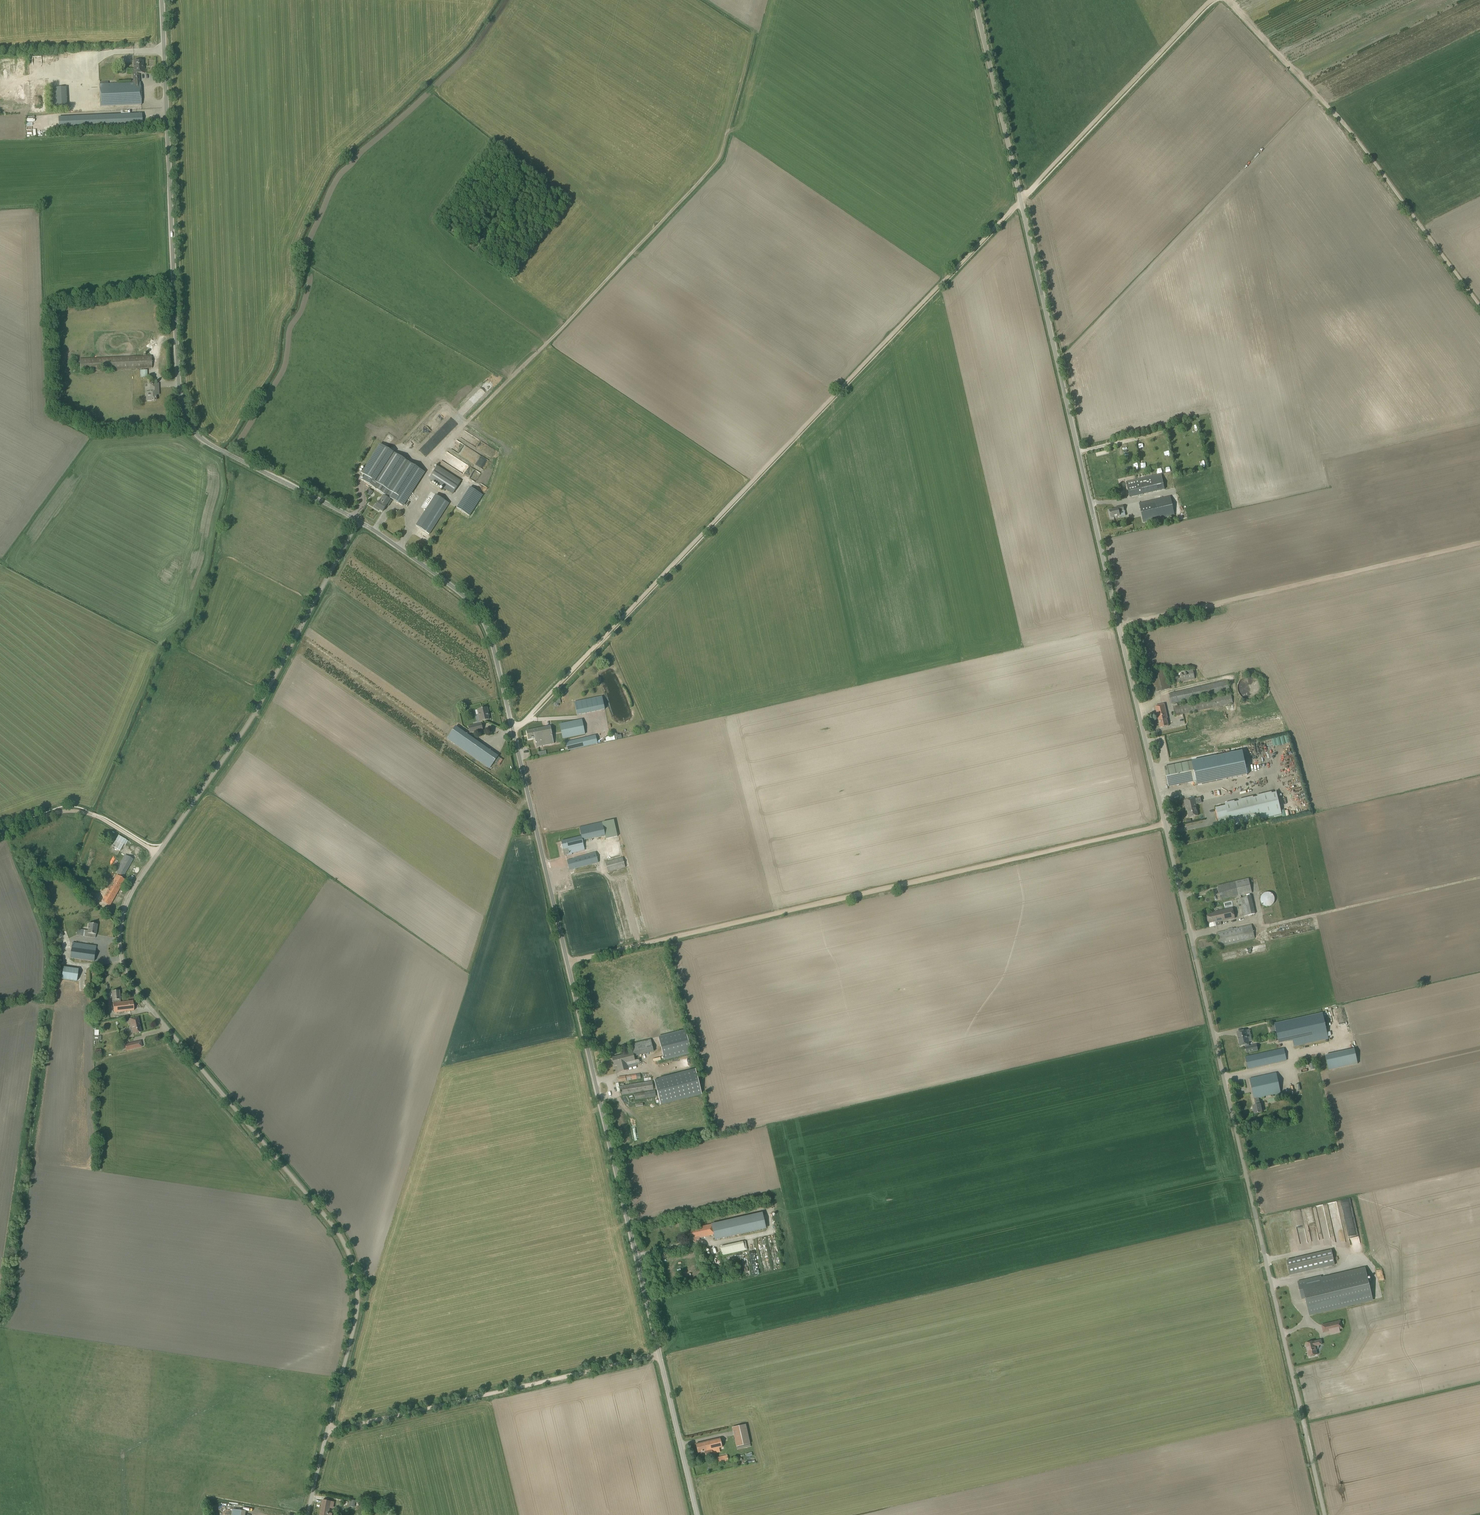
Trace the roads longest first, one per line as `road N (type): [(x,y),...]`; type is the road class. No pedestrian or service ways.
road 1 (unclassified): [(1326,1514),(976,0)]
road 2 (unclassified): [(308,1514),(356,1319),(355,1270),(326,1216),(135,983),(122,936),(132,895),(240,741),(357,522)]
road 3 (unclassified): [(698,1514),(492,641),(470,603),(357,522)]
road 4 (track): [(1212,0),(513,725)]
road 5 (unclassified): [(357,522),(207,444),(183,410),(162,0)]
road 6 (track): [(569,961),(1165,824)]
road 7 (track): [(1225,0),(1351,134),(1479,309)]
road 8 (track): [(327,1427),(660,1355)]
road 9 (track): [(0,834),(79,811),(159,852)]

